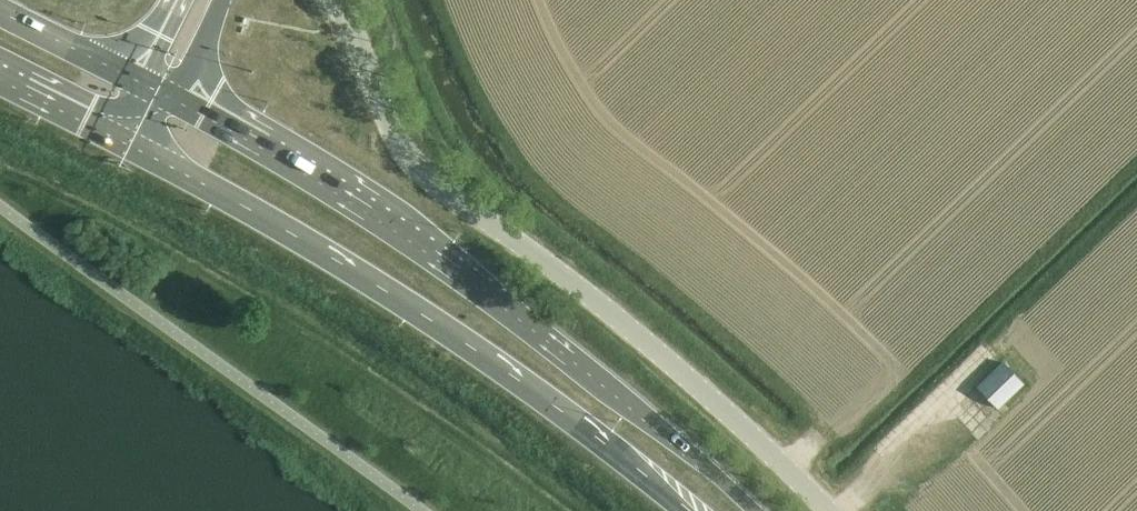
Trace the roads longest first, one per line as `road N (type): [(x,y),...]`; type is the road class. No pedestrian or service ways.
road 1 (unclassified): [(831,510),(694,382),(421,175),(394,137),(340,0)]
road 2 (primary): [(752,510),(455,272),(173,100)]
road 3 (primary): [(123,141),(324,252),(464,342),(681,510)]
road 4 (track): [(839,510),(866,487),(888,447),(988,353)]
road 5 (primary): [(133,78),(0,11)]
road 6 (primary): [(0,79),(123,141)]

